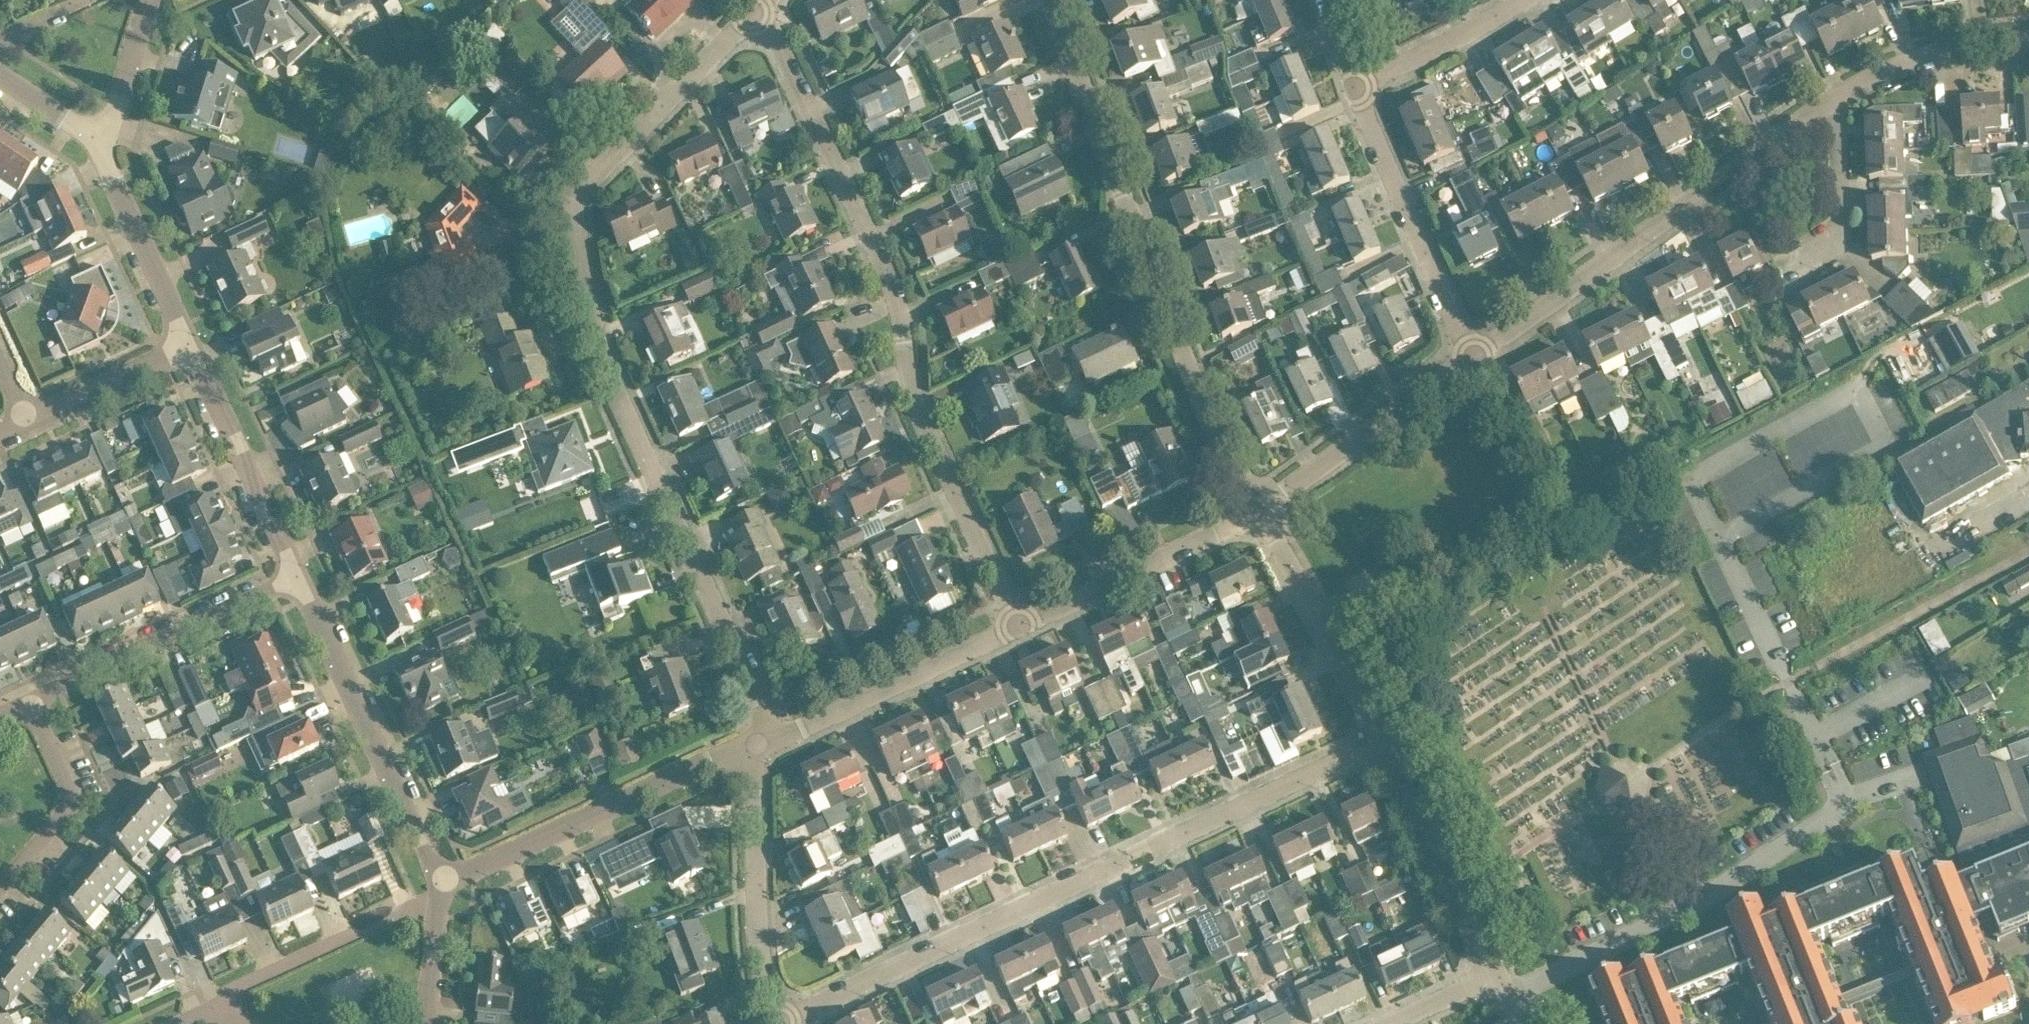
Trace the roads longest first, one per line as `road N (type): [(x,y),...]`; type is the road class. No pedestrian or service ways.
road 1 (residential): [(756,744),(756,699),(594,339),(574,218),(588,181),(754,12)]
road 2 (residential): [(777,1023),(1387,738)]
road 3 (residential): [(1018,627),(919,412),(884,264),(778,44),(754,12)]
road 4 (residential): [(1246,517),(1051,0)]
road 5 (residential): [(1471,359),(1827,104)]
road 6 (residential): [(442,884),(756,744)]
road 7 (unclassified): [(442,884),(296,576)]
road 8 (residential): [(296,576),(29,703)]
road 9 (residential): [(1471,359),(1354,89)]
road 10 (residential): [(756,744),(1018,627)]
road 11 (residential): [(777,1023),(757,922),(756,744)]
road 12 (residential): [(1387,738),(1259,510)]
road 13 (residential): [(1259,510),(1471,359)]
road 14 (residential): [(1498,973),(1387,738)]
road 15 (unclassified): [(296,576),(187,347)]
road 16 (residential): [(1018,627),(1246,517)]
road 17 (unclassified): [(187,347),(100,142)]
road 18 (residential): [(0,893),(64,815),(69,795),(29,703)]
road 19 (residential): [(1827,104),(1908,62),(2028,38)]
road 20 (residential): [(1784,267),(1840,236),(1839,125),(1827,104)]
road 21 (residential): [(1354,89),(1523,0)]
road 22 (residential): [(376,927),(243,986),(218,1008)]
road 23 (residential): [(26,420),(187,347)]
road 24 (residential): [(100,142),(152,0)]
road 25 (residential): [(425,1023),(442,884)]
road 26 (unclassified): [(100,142),(0,75)]

